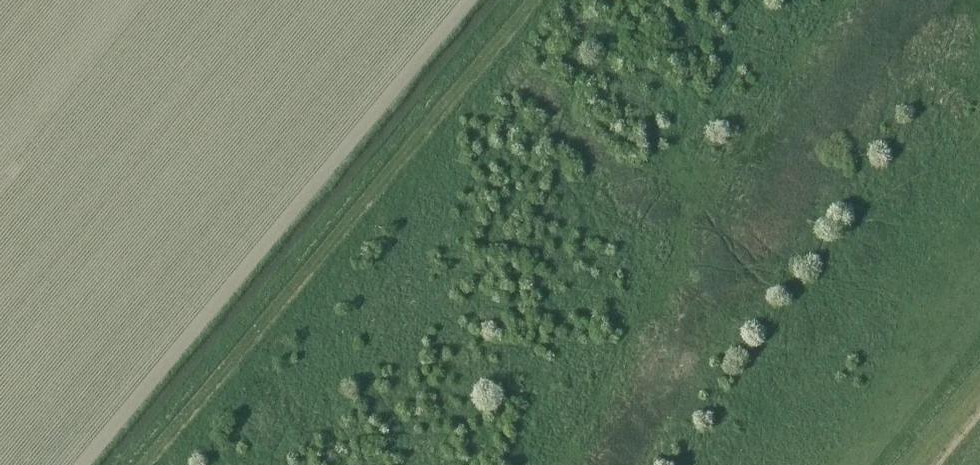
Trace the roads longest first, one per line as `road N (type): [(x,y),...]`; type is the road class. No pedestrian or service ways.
road 1 (track): [(515,0),(131,464)]

